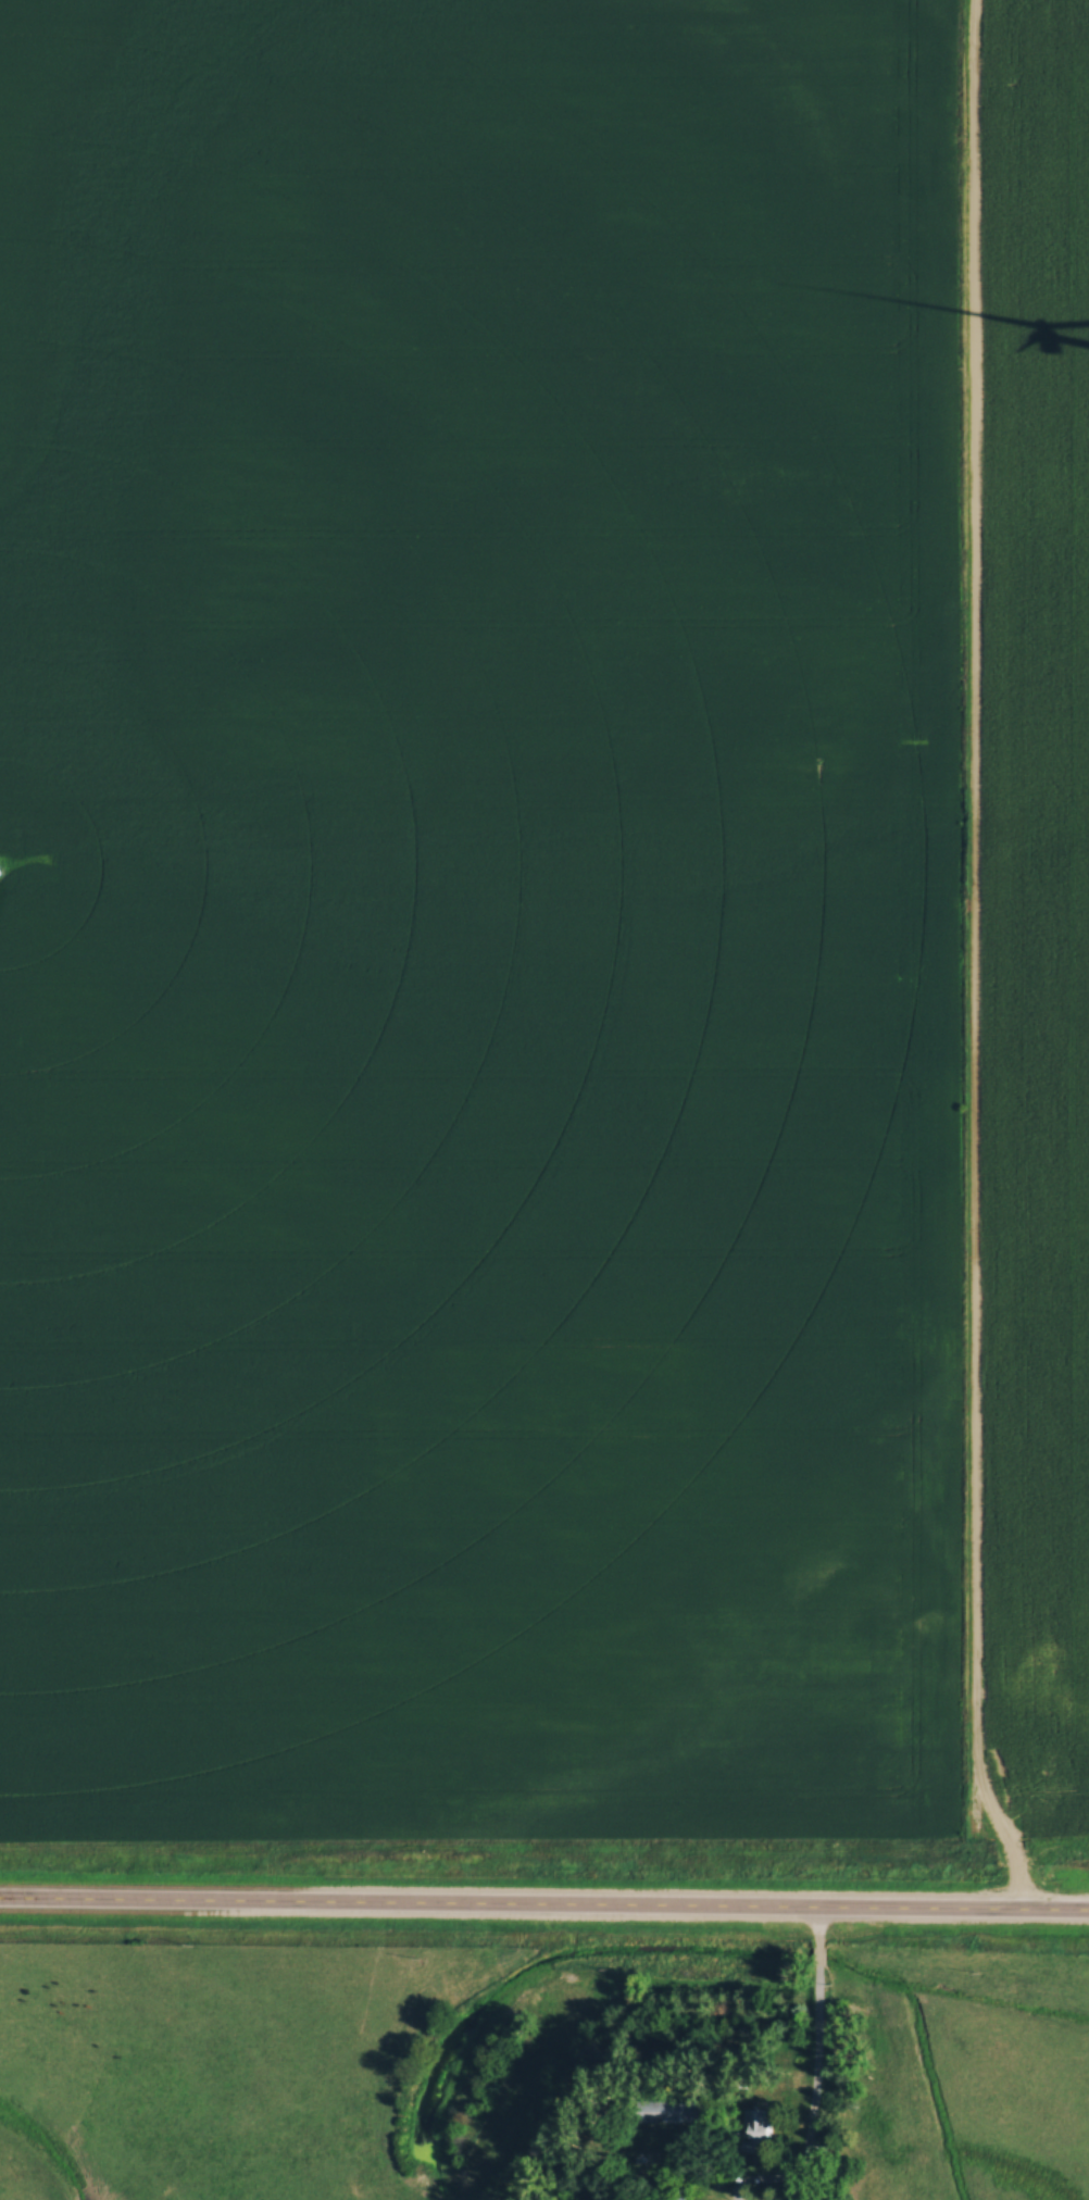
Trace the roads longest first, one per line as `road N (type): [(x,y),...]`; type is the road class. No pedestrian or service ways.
road 1 (secondary): [(0,1906),(1088,1919)]

